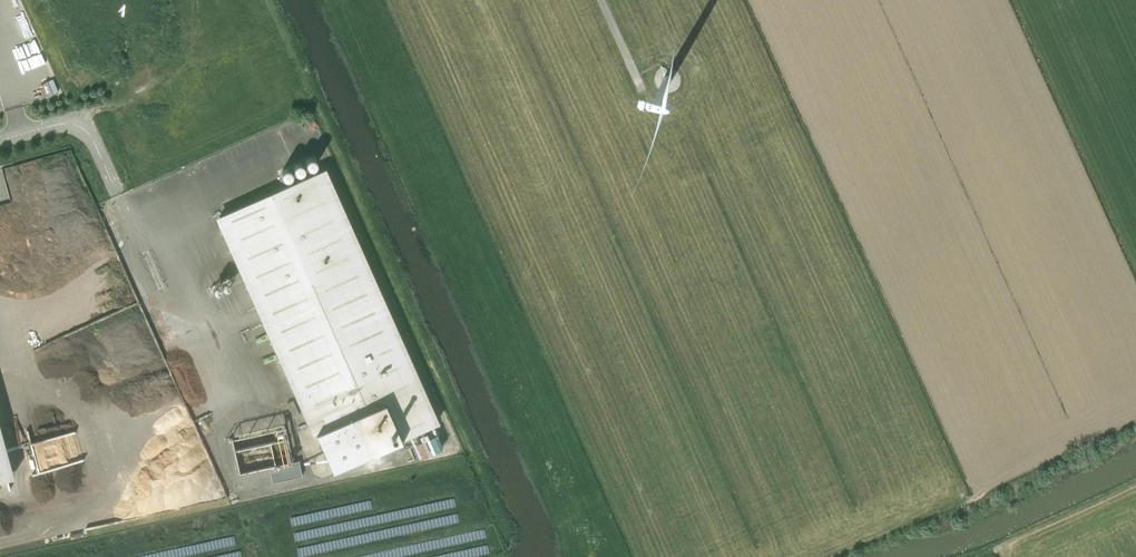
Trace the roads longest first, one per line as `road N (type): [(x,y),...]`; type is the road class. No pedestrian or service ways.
road 1 (unclassified): [(117,196),(80,127),(55,125),(0,140)]

